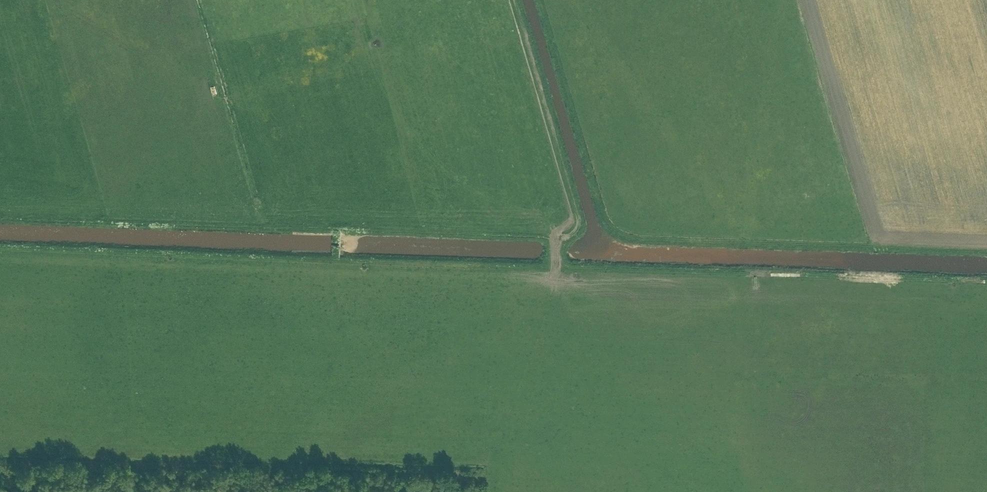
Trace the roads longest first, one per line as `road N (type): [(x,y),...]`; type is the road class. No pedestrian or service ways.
road 1 (track): [(0,262),(688,299),(986,299)]

